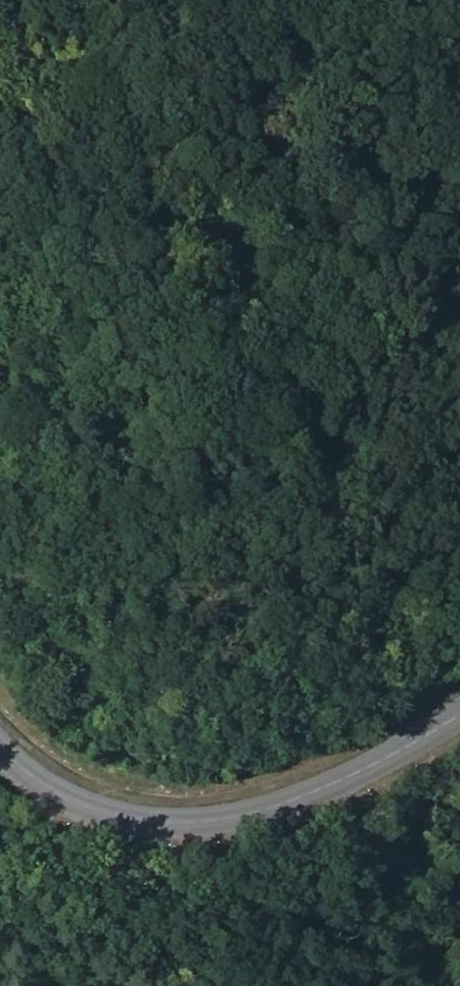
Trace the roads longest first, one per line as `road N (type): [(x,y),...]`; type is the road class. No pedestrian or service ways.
road 1 (secondary): [(0,748),(58,793),(110,814),(231,825),(323,791),(459,713)]

